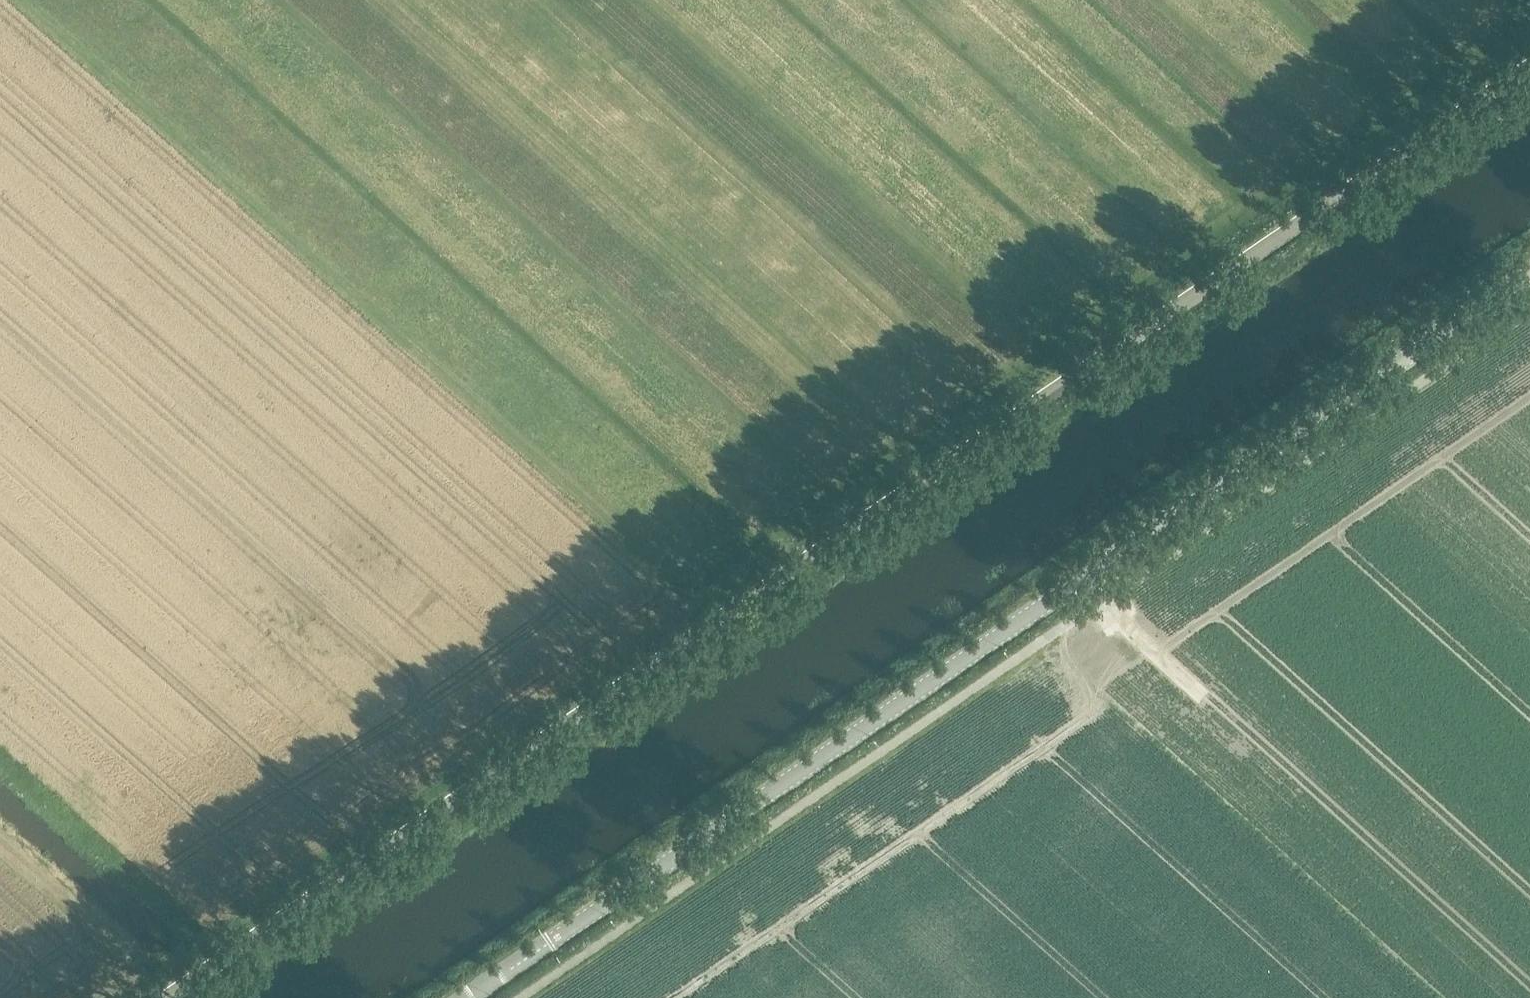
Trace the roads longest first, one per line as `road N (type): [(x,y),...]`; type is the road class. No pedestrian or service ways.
road 1 (unclassified): [(167,997),(1529,64)]
road 2 (tertiary): [(471,997),(1529,274)]

